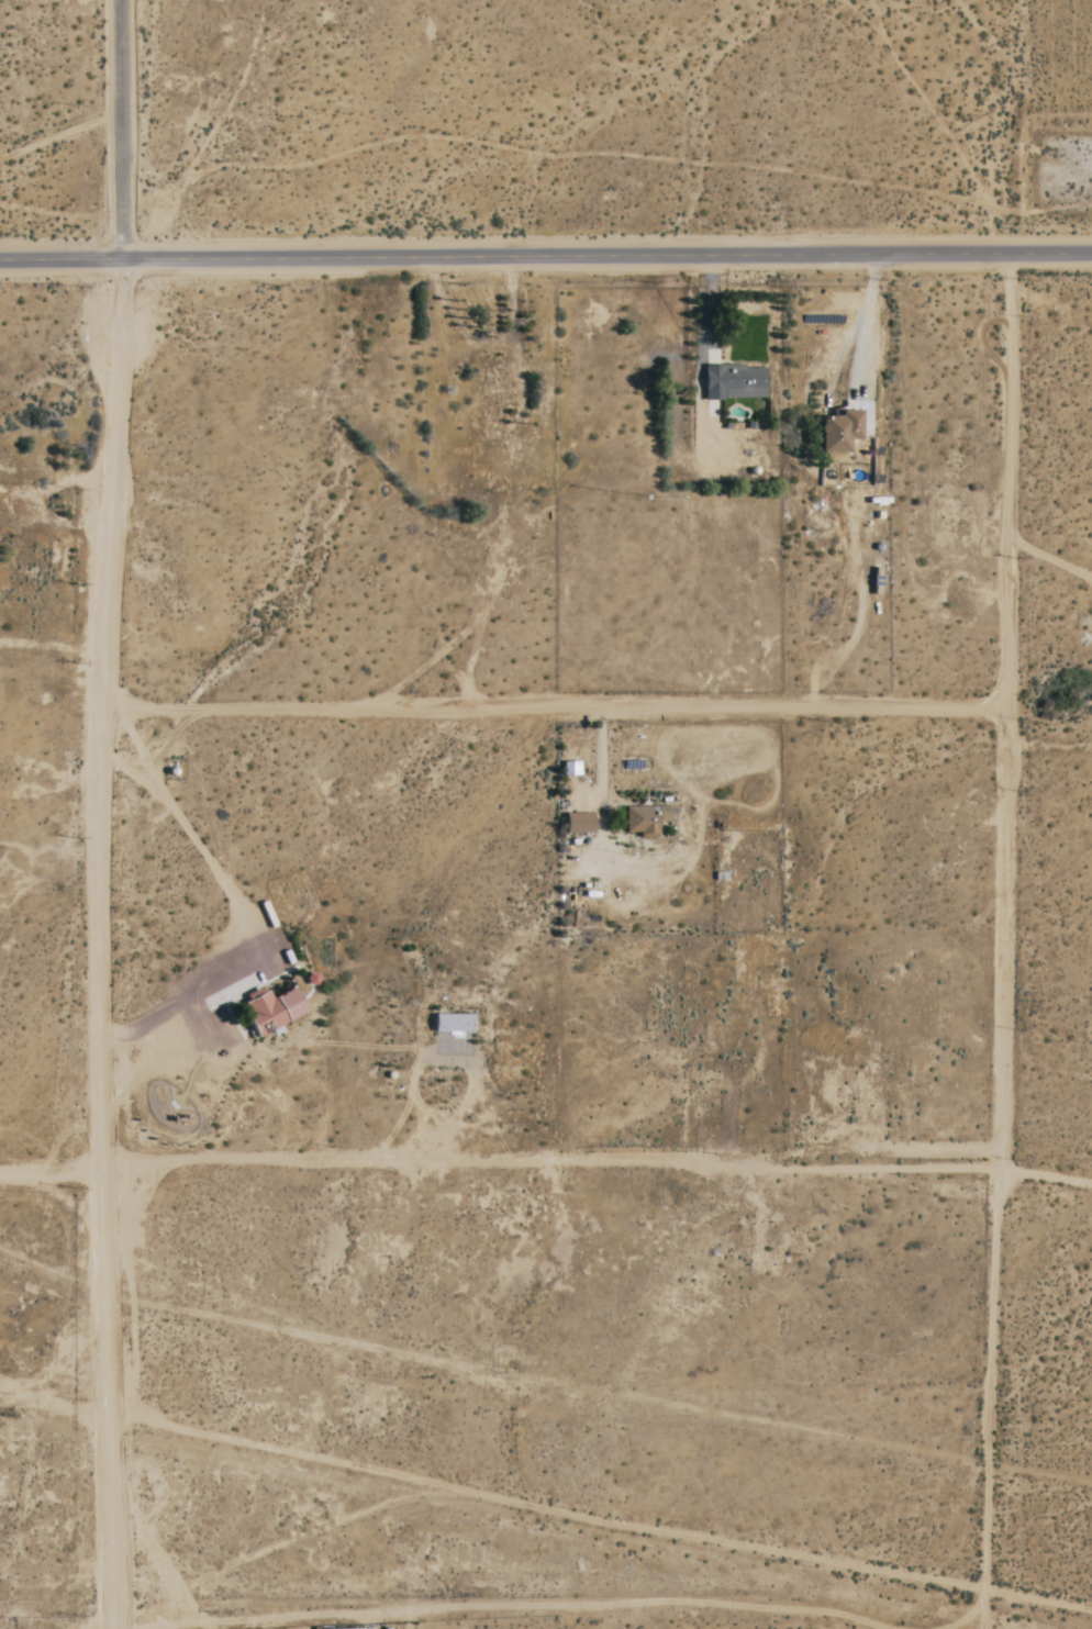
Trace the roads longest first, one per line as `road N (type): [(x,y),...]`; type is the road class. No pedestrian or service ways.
road 1 (track): [(1005,1628),(1007,743),(1001,698),(1010,253)]
road 2 (track): [(104,1628),(100,1160),(122,261)]
road 3 (tertiary): [(0,262),(1091,252)]
road 4 (track): [(1002,1164),(100,1160)]
road 5 (track): [(1002,705),(109,708)]
road 6 (track): [(103,1024),(121,1031),(142,1026),(247,950),(247,914),(232,890),(157,789),(108,757)]
road 7 (track): [(379,1159),(412,1098),(415,1073),(427,1060),(465,1062),(475,1071),(472,1091),(433,1159)]
road 8 (residential): [(122,261),(119,0)]

